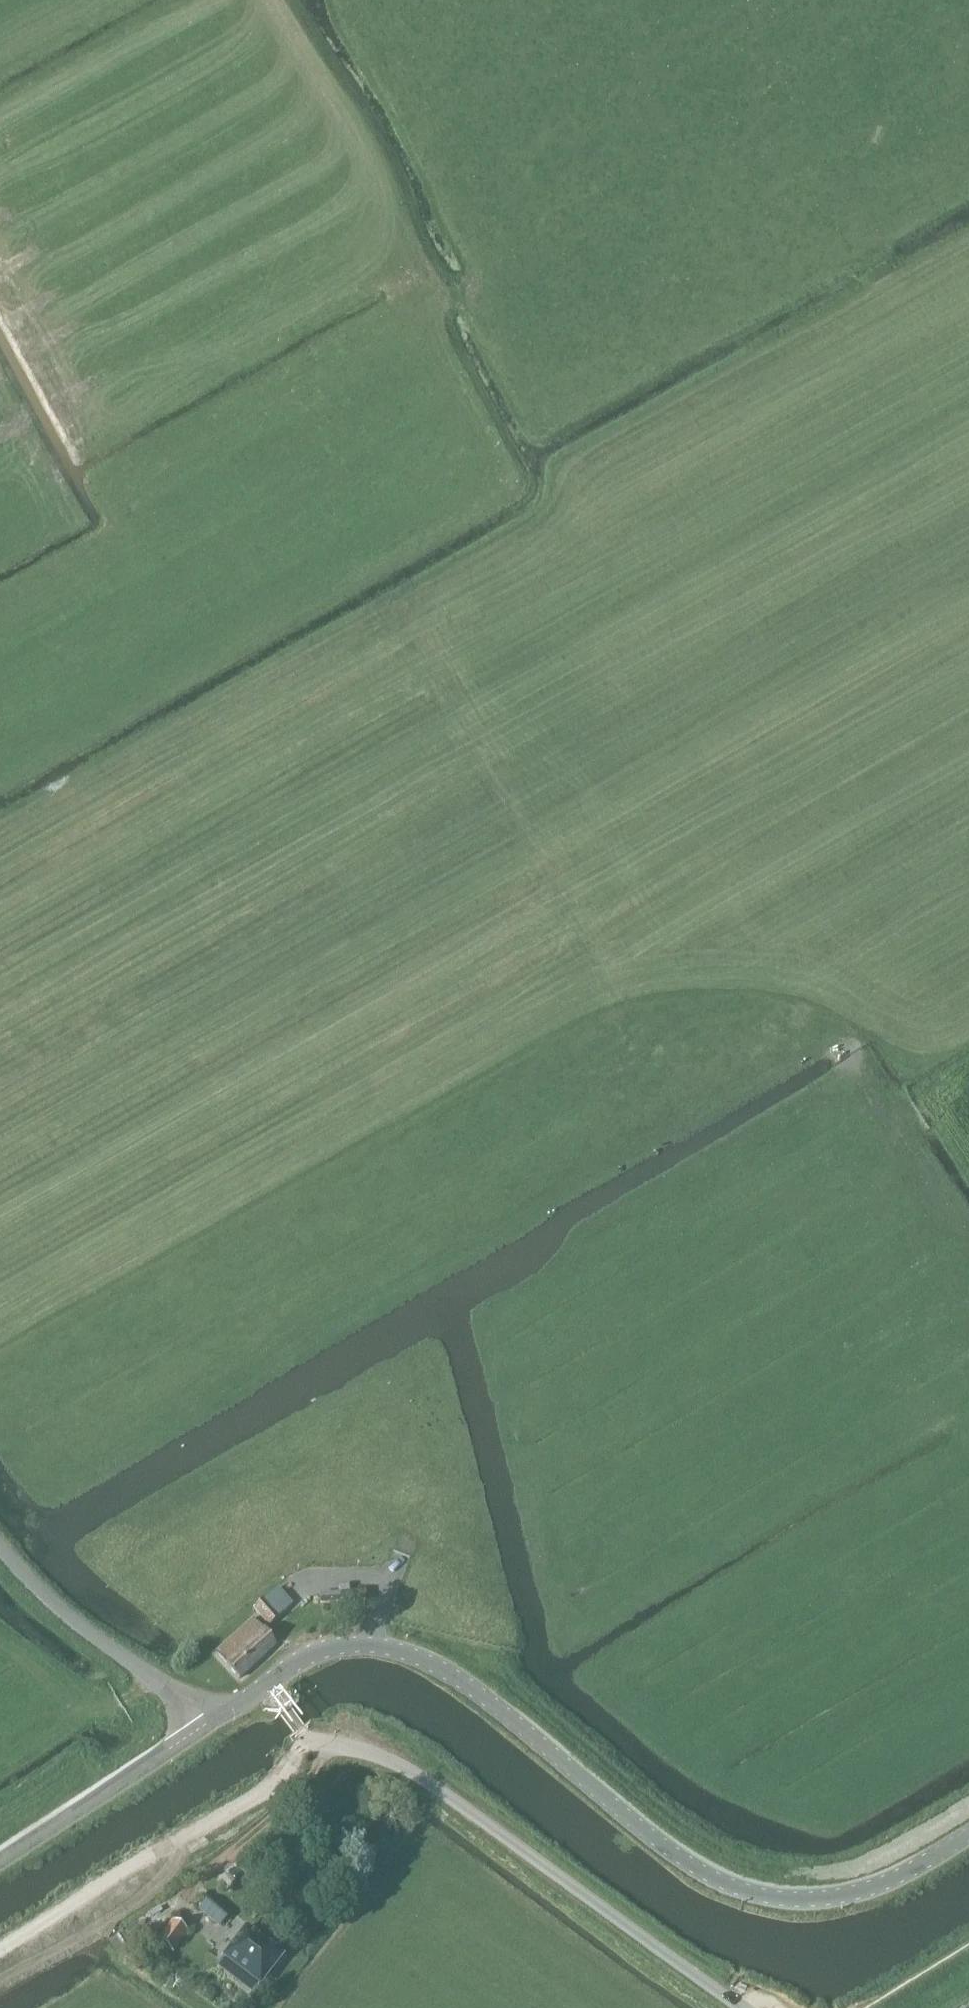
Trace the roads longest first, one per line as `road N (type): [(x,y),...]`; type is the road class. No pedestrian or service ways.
road 1 (unclassified): [(266,1686),(331,1649),(406,1651),(470,1686),(674,1853),(758,1895),(862,1894),(968,1835)]
road 2 (unclassified): [(746,2007),(445,1790),(381,1755),(306,1734)]
road 3 (unclassified): [(210,1725),(44,1594),(0,1543)]
road 4 (unclassified): [(0,1863),(210,1725)]

